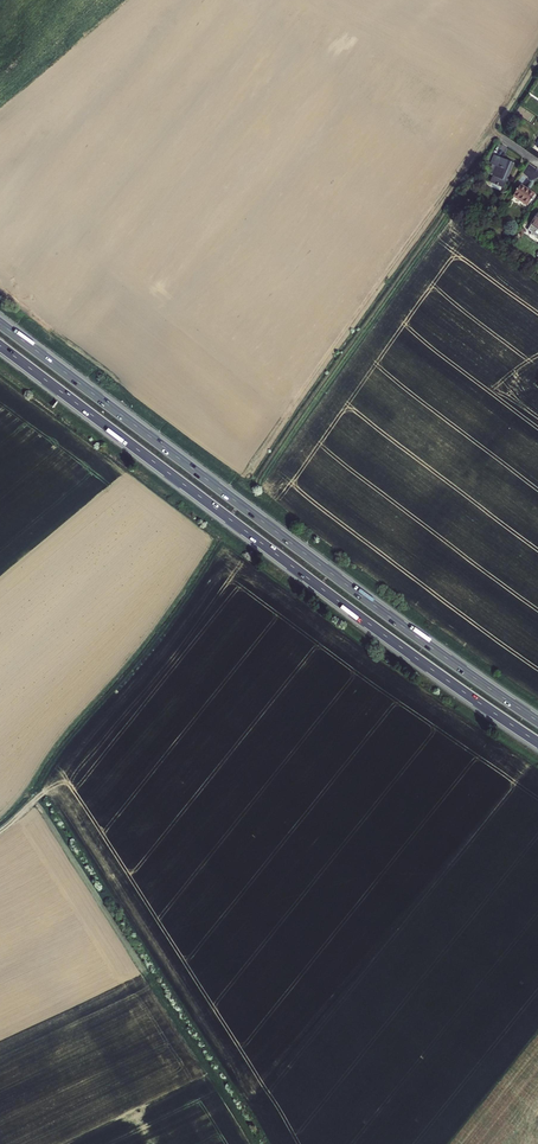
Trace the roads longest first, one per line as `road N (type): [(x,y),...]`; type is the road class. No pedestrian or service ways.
road 1 (motorway): [(537,722),(0,323)]
road 2 (motorway): [(0,345),(537,743)]
road 3 (track): [(503,139),(490,132),(246,474)]

